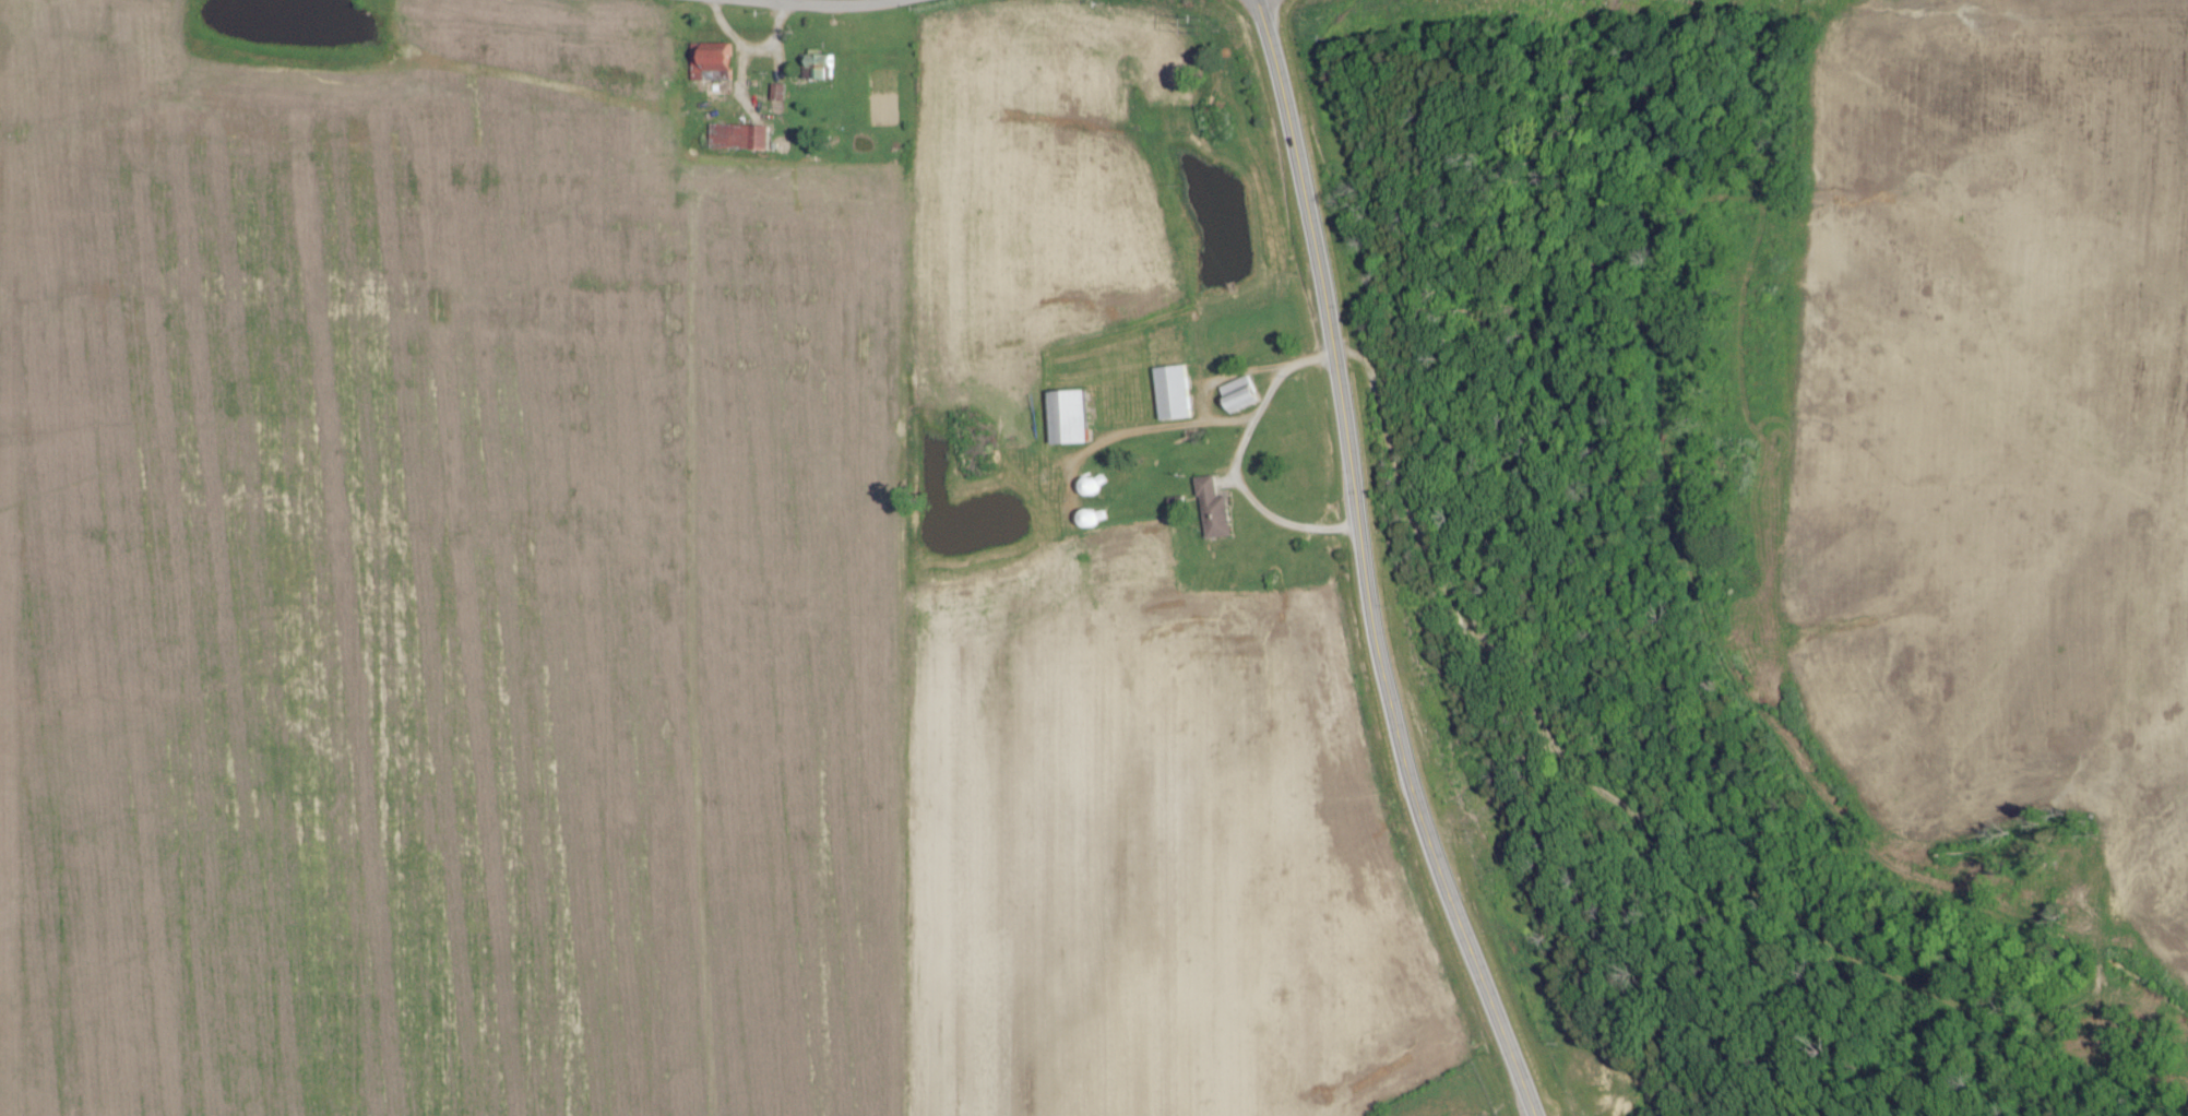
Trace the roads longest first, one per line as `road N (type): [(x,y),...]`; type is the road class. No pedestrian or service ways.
road 1 (secondary): [(1525,1115),(1408,796),(1380,669),(1312,240),(1248,0)]

